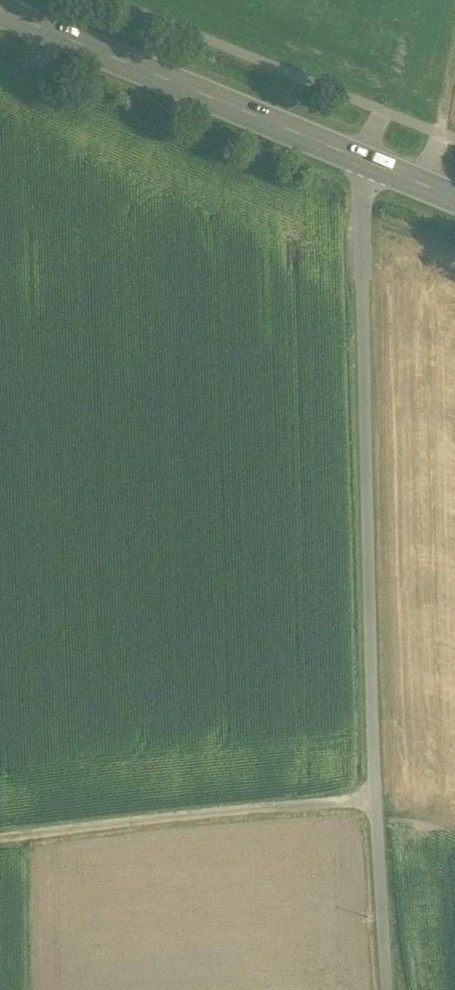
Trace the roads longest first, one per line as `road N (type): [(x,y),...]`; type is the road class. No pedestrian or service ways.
road 1 (track): [(385,989),(372,798),(359,197),(370,162)]
road 2 (primary): [(454,197),(0,10)]
road 3 (track): [(372,798),(0,839)]

